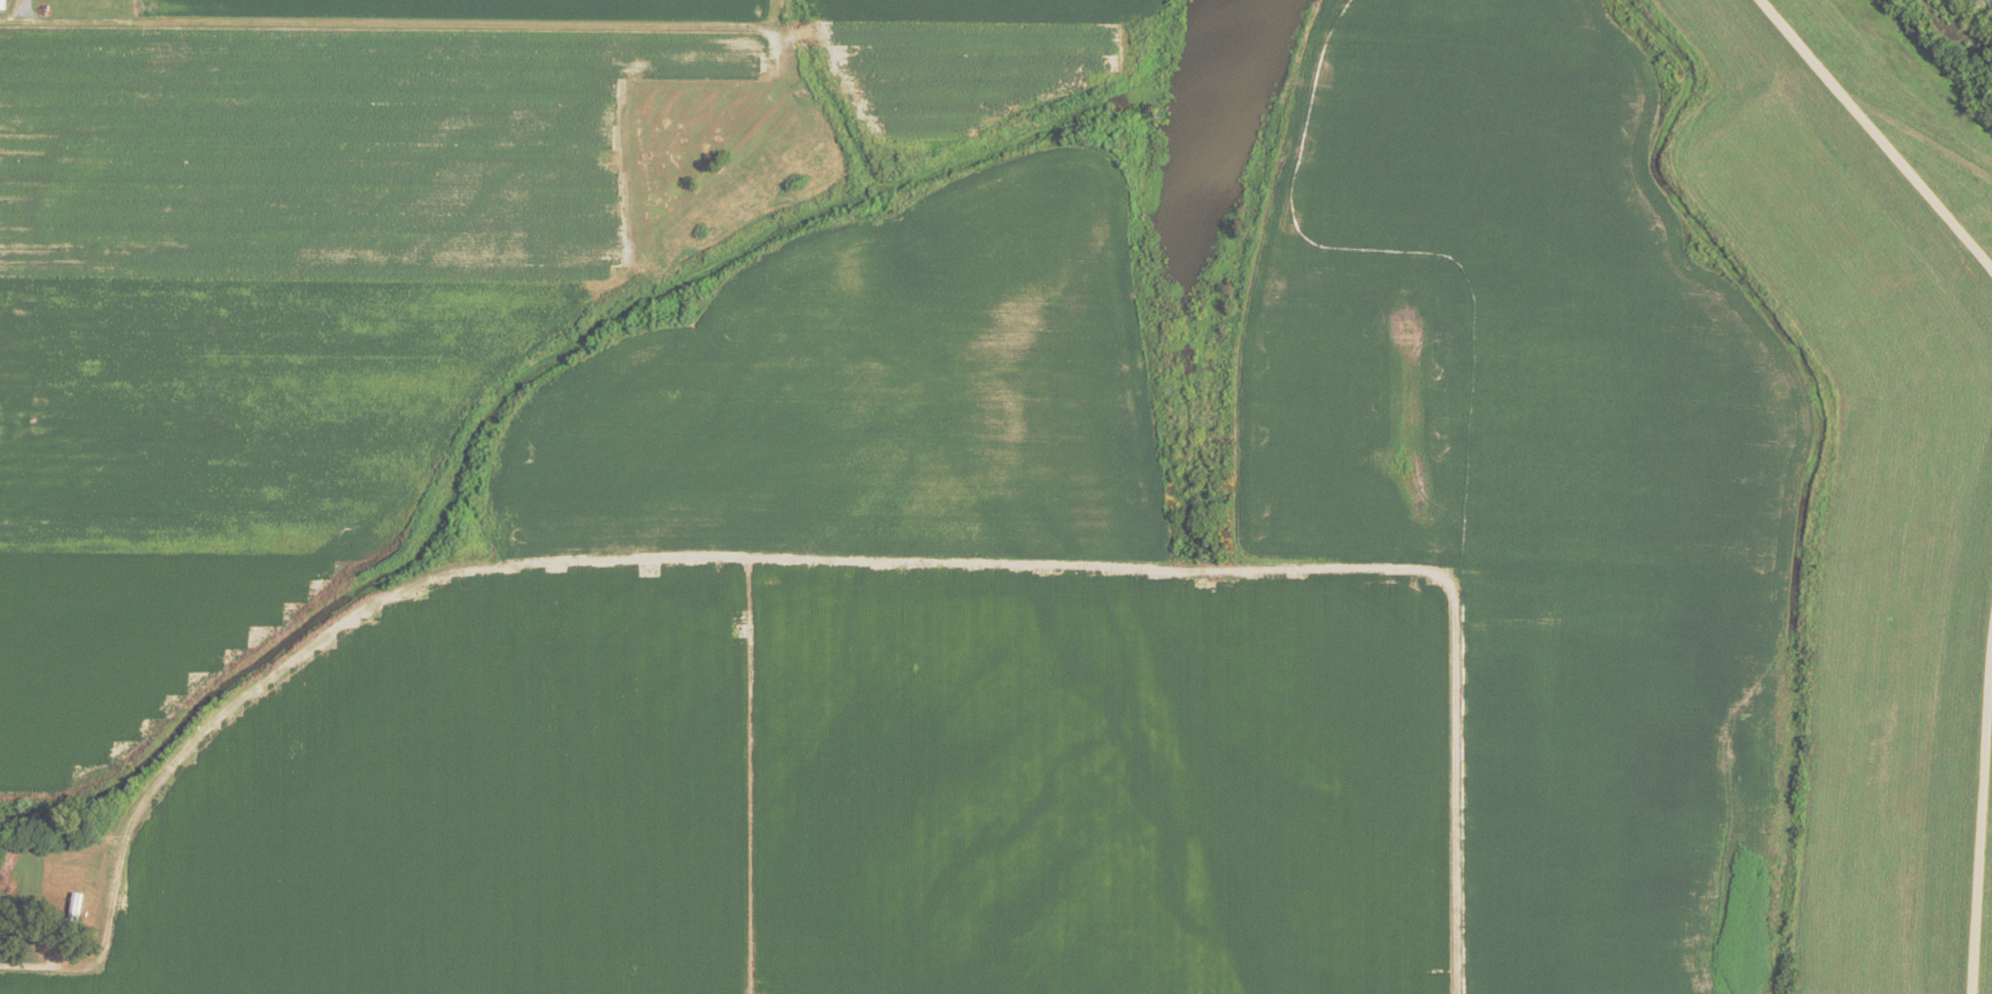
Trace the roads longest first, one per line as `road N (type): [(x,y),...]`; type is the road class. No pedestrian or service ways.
road 1 (residential): [(0,17),(531,15)]
road 2 (residential): [(1991,272),(1759,0)]
road 3 (residential): [(1971,993),(1991,654)]

